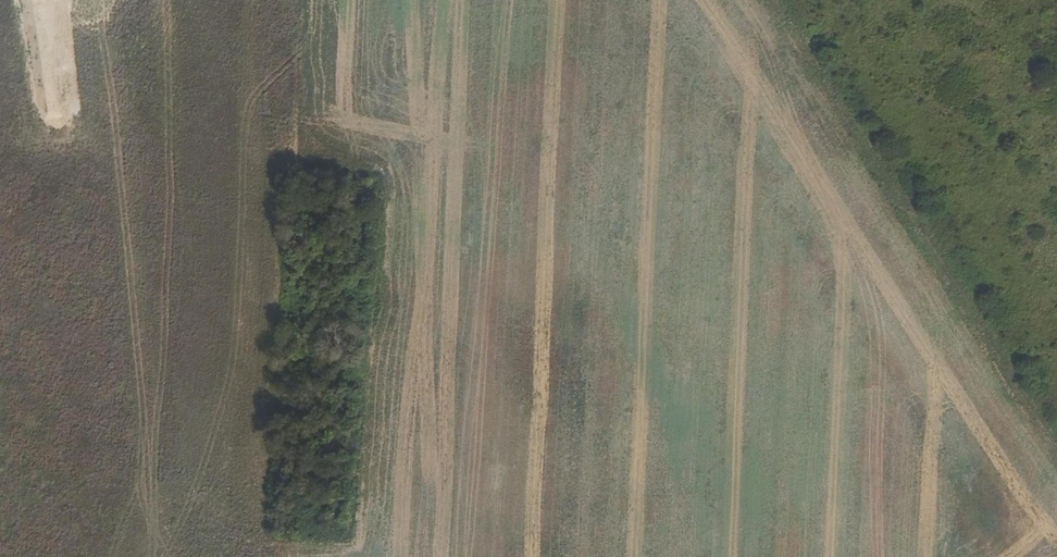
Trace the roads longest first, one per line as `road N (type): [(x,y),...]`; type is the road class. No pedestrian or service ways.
road 1 (residential): [(80,0),(58,556)]

